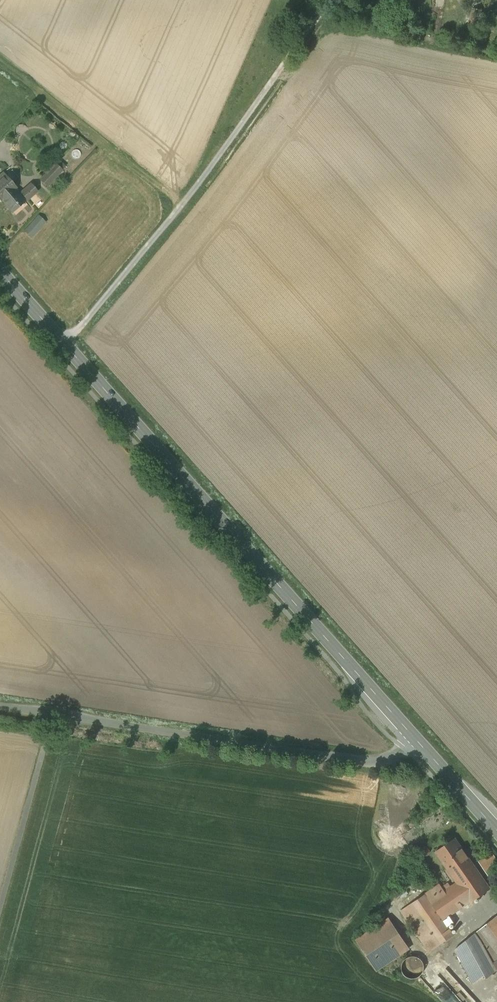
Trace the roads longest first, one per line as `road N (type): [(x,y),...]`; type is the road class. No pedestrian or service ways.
road 1 (tertiary): [(0,273),(415,739)]
road 2 (track): [(64,345),(333,0)]
road 3 (unclassified): [(0,708),(368,763),(391,759),(415,739)]
road 4 (tertiary): [(415,739),(496,831)]

